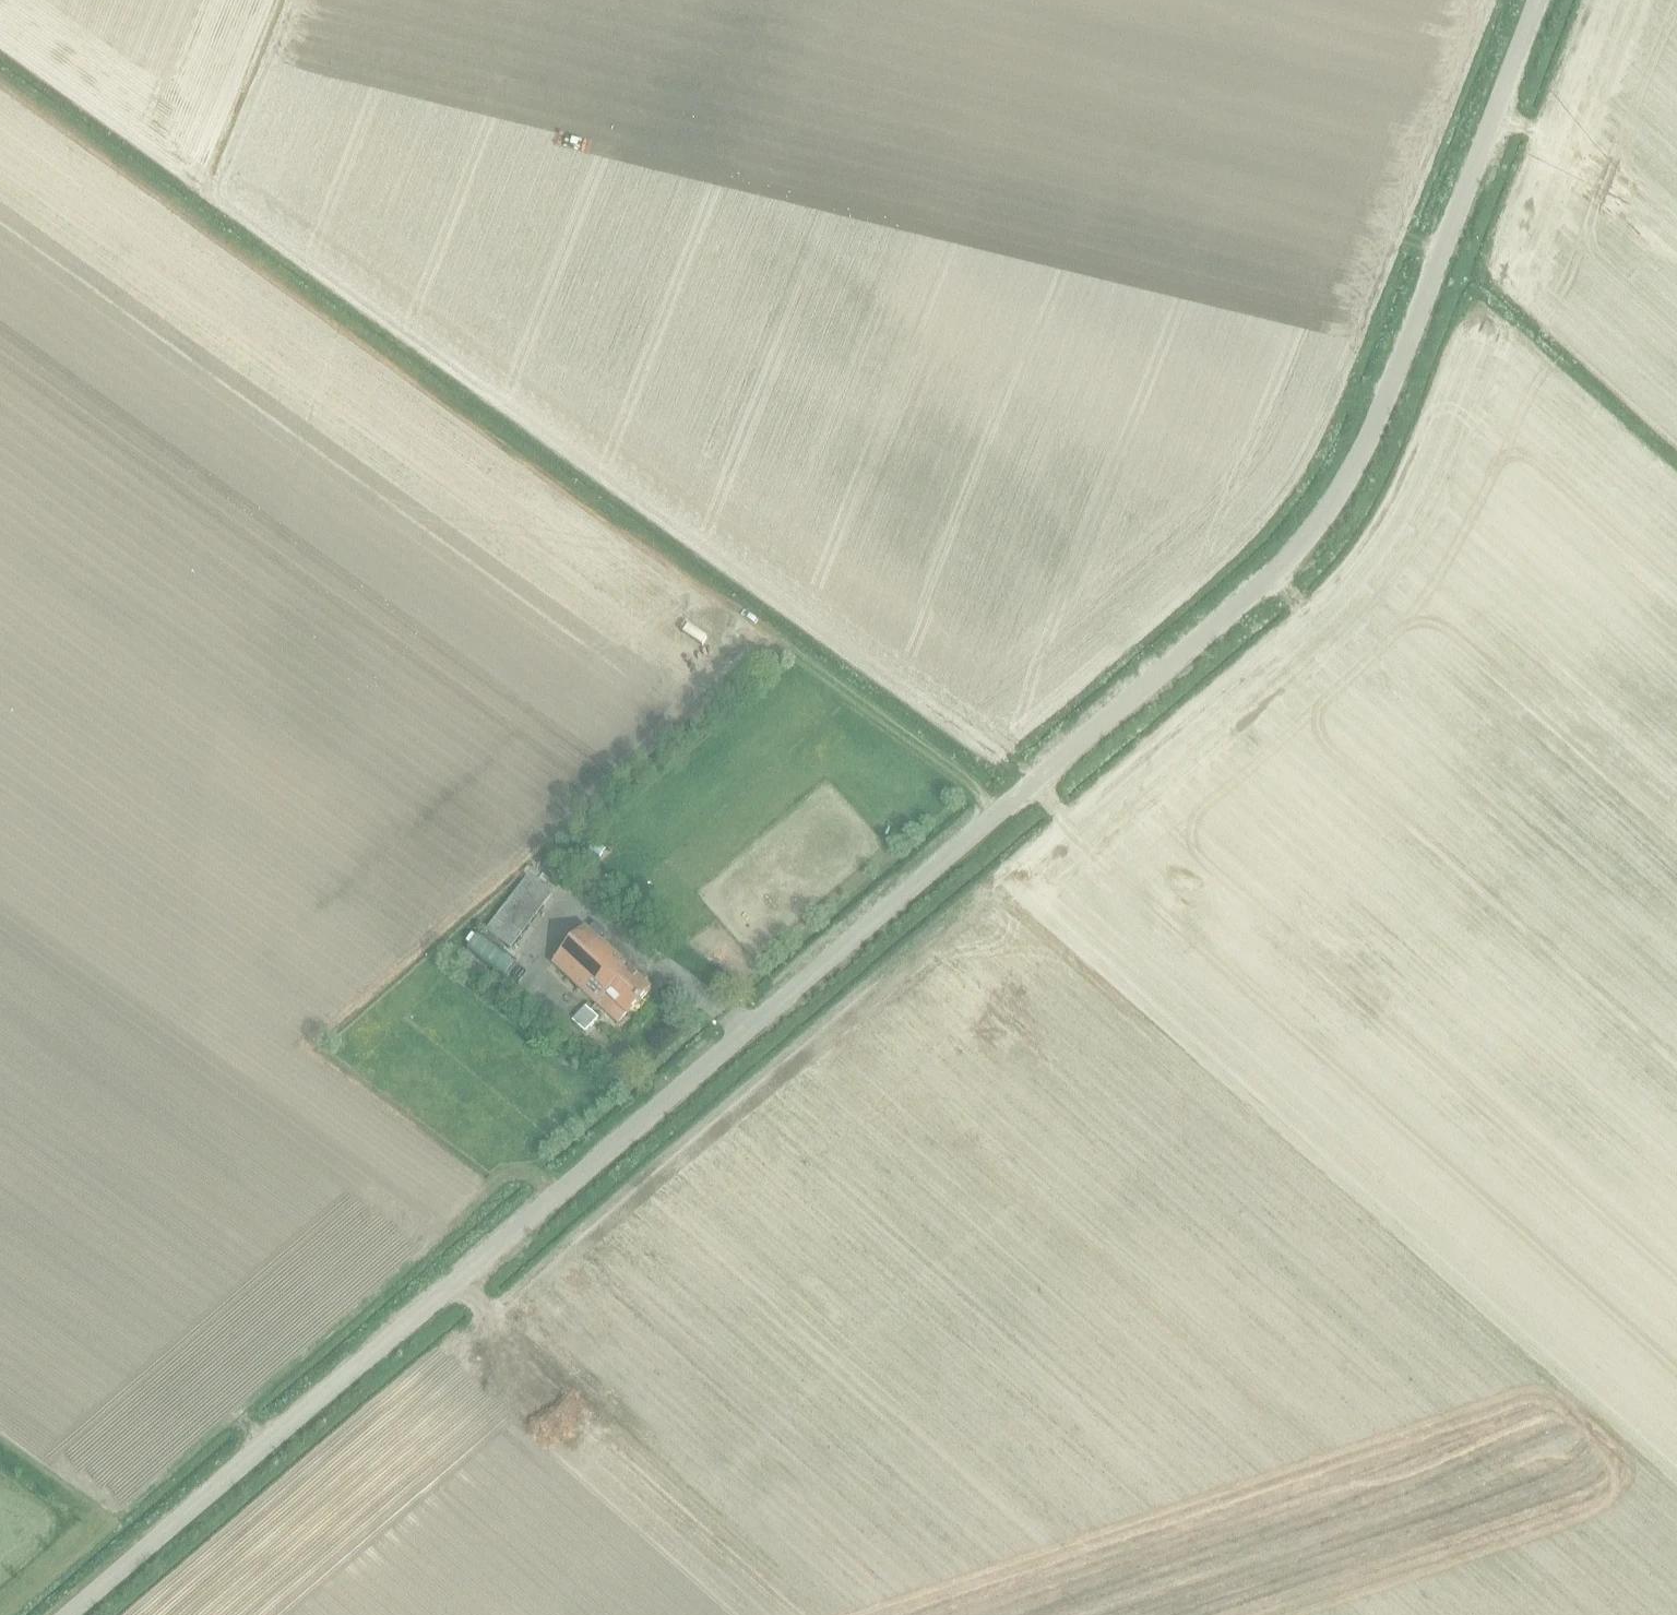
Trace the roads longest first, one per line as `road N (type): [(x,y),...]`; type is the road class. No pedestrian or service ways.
road 1 (unclassified): [(70,1614),(1300,541),(1365,447),(1538,0)]

